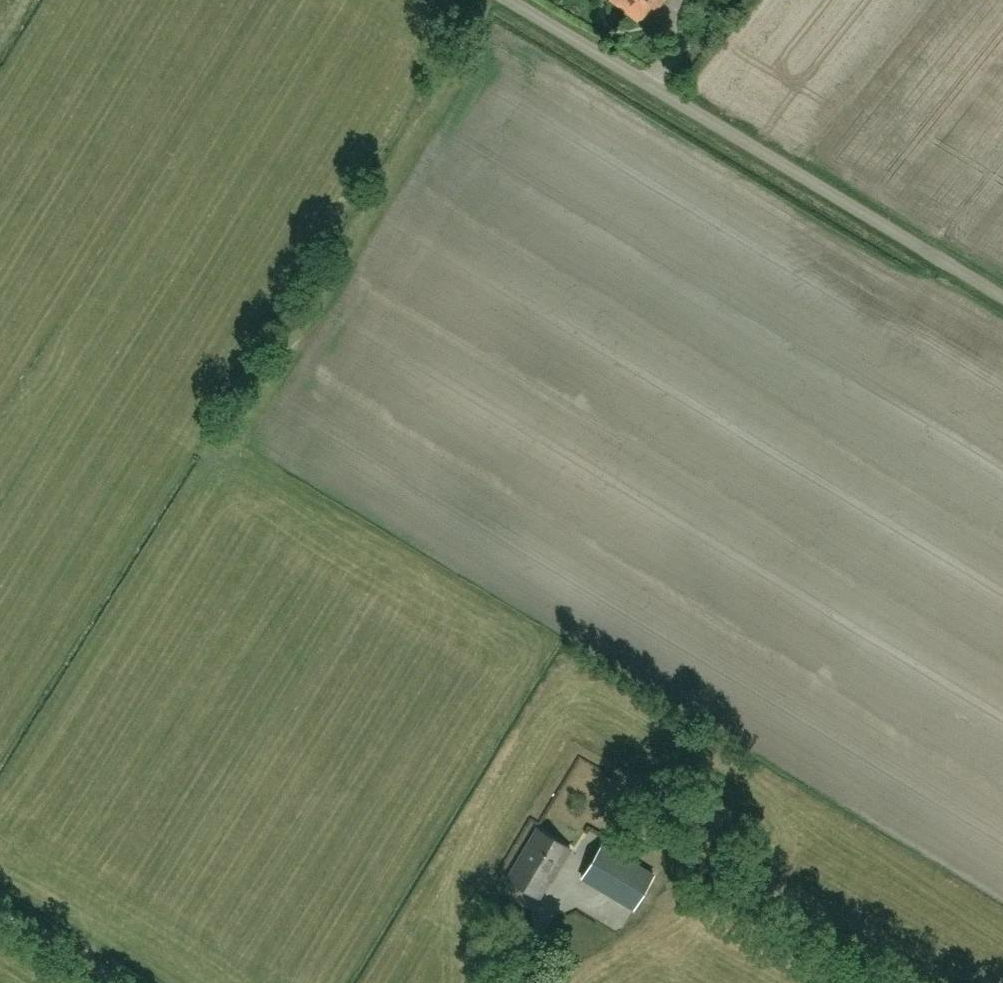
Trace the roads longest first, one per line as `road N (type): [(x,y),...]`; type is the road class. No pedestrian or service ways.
road 1 (unclassified): [(1002,299),(511,0)]
road 2 (unclassified): [(122,982),(0,909)]

